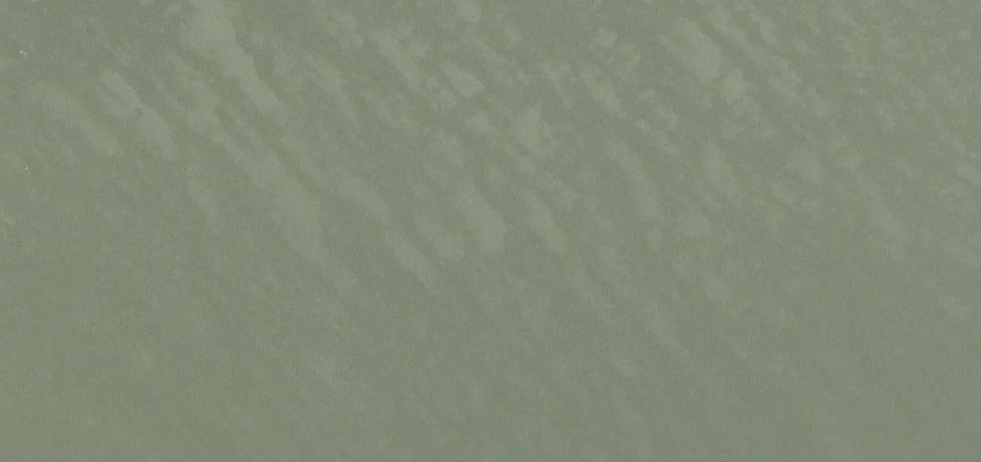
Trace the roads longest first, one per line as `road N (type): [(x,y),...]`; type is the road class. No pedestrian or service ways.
road 1 (trunk): [(856,461),(868,0)]
road 2 (trunk): [(801,0),(790,461)]

